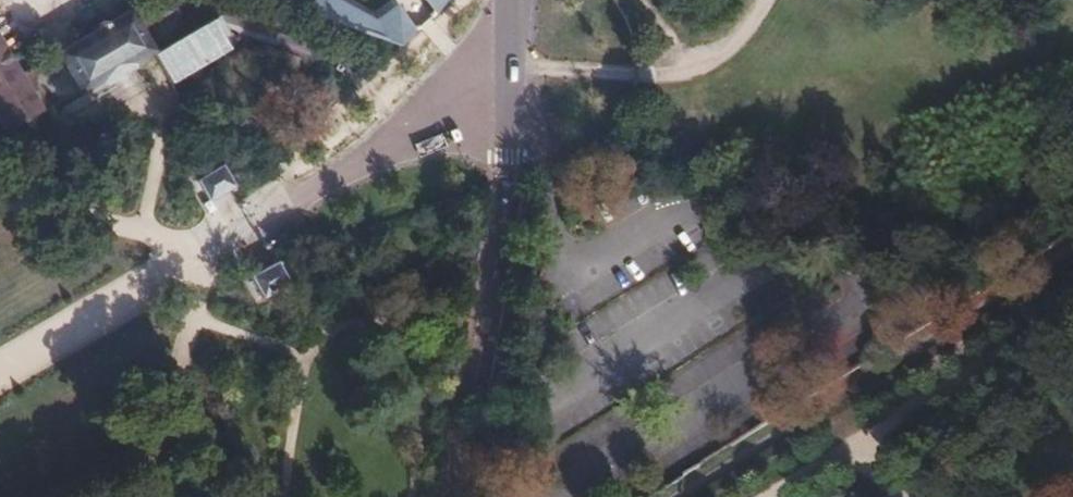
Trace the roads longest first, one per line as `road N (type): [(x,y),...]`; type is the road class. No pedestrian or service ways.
road 1 (tertiary): [(454,496),(507,178),(509,0)]

